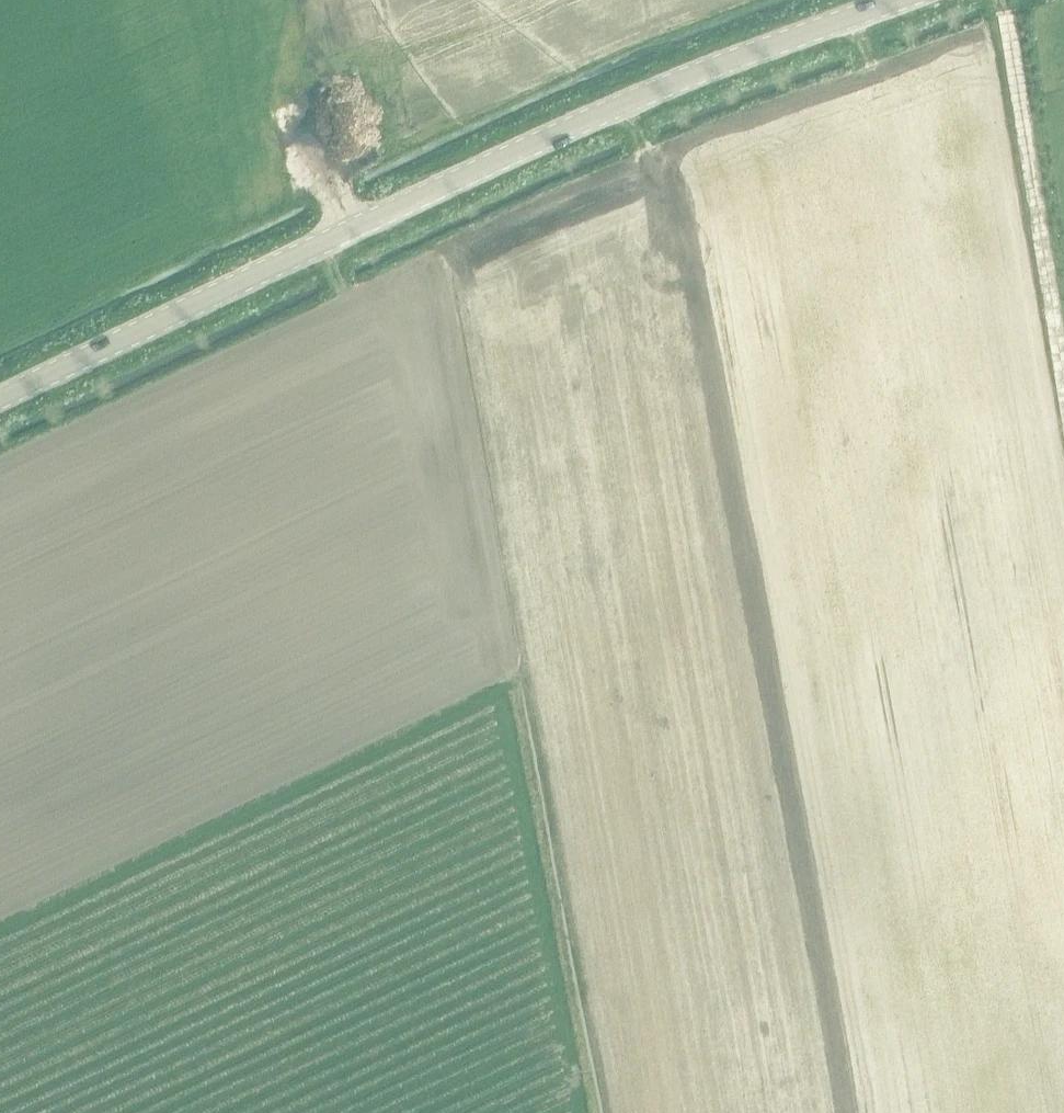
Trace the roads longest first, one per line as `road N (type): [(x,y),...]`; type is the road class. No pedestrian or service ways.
road 1 (tertiary): [(0,398),(592,117),(896,0)]

